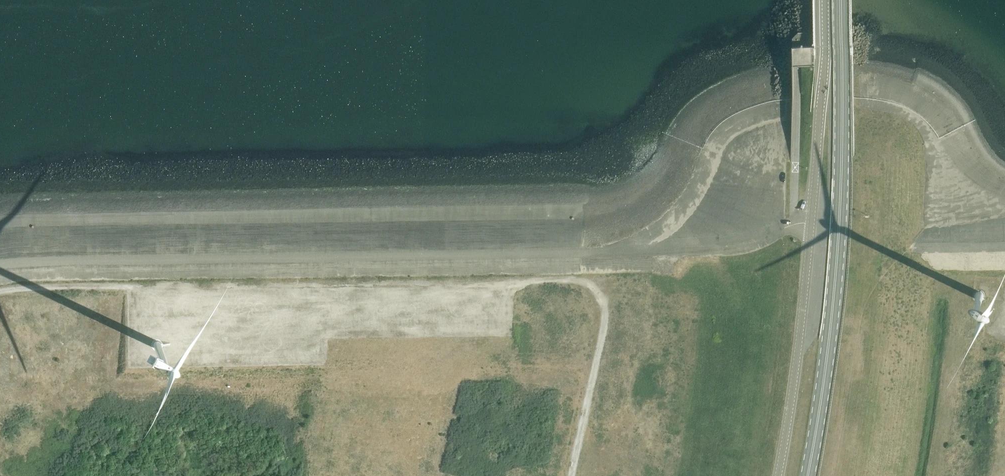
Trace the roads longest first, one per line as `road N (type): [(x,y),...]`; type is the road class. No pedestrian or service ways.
road 1 (track): [(568,475),(609,281),(0,282)]
road 2 (unclassified): [(775,475),(796,376),(823,0)]
road 3 (primary): [(807,475),(836,297),(841,0)]

